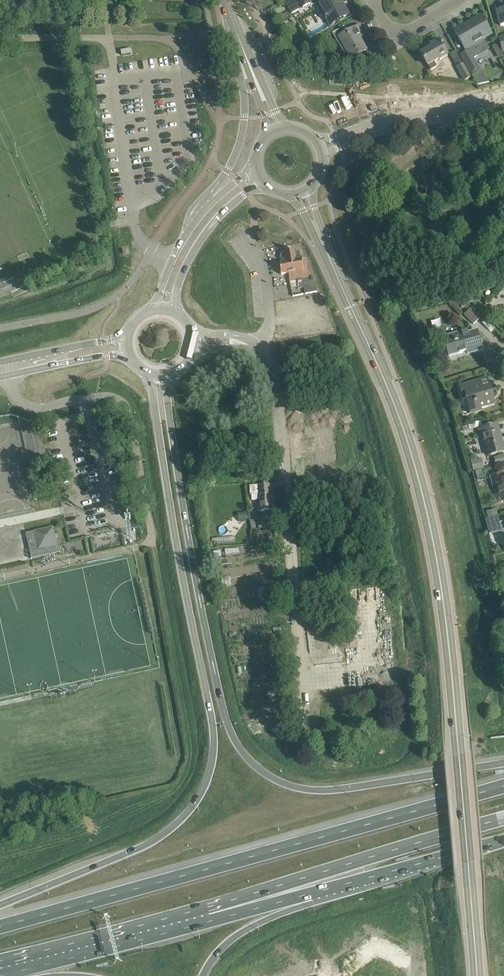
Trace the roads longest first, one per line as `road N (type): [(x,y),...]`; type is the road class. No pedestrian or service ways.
road 1 (tertiary): [(477,975),(452,669),(429,521),(393,400),(319,235)]
road 2 (motorway): [(503,760),(0,918)]
road 3 (motorway): [(503,785),(0,926)]
road 4 (motorway): [(0,951),(503,813)]
road 5 (motorway): [(39,975),(204,951),(294,950),(503,972)]
road 6 (track): [(269,775),(239,747),(225,717),(168,397)]
road 7 (unclassified): [(12,375),(20,402),(33,409),(100,396),(125,404),(153,543)]
road 8 (unclassified): [(296,605),(277,388),(256,349)]
road 9 (tertiary): [(172,311),(204,235),(264,184)]
road 10 (tertiary): [(245,52),(243,131),(215,198)]
road 11 (tertiary): [(363,131),(424,116),(503,112)]
road 12 (unclassified): [(256,349),(270,323),(266,268),(240,230)]
road 13 (residential): [(306,726),(296,605)]
road 14 (unclassified): [(116,296),(0,327)]

